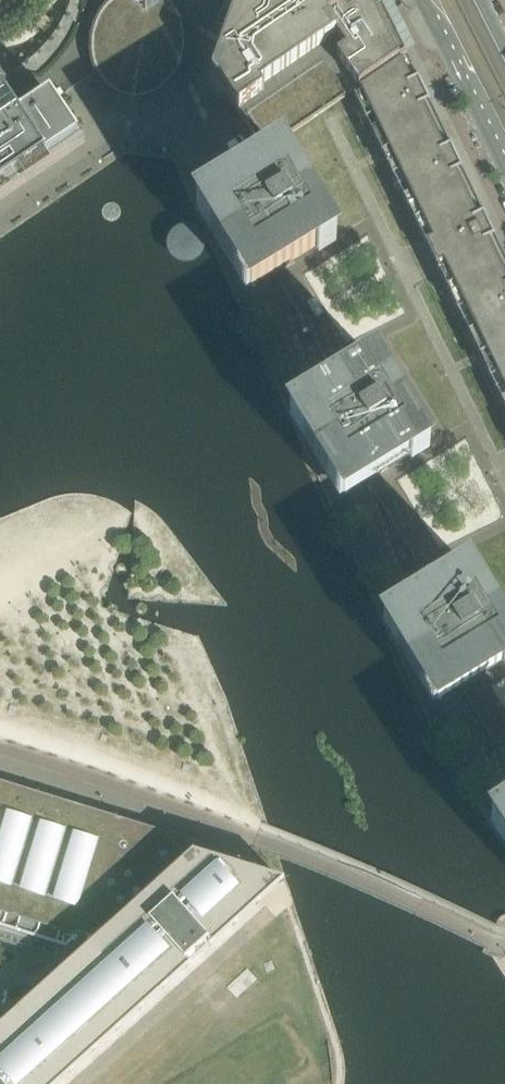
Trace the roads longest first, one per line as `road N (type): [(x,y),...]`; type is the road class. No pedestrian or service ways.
road 1 (secondary): [(423,0),(504,152)]

